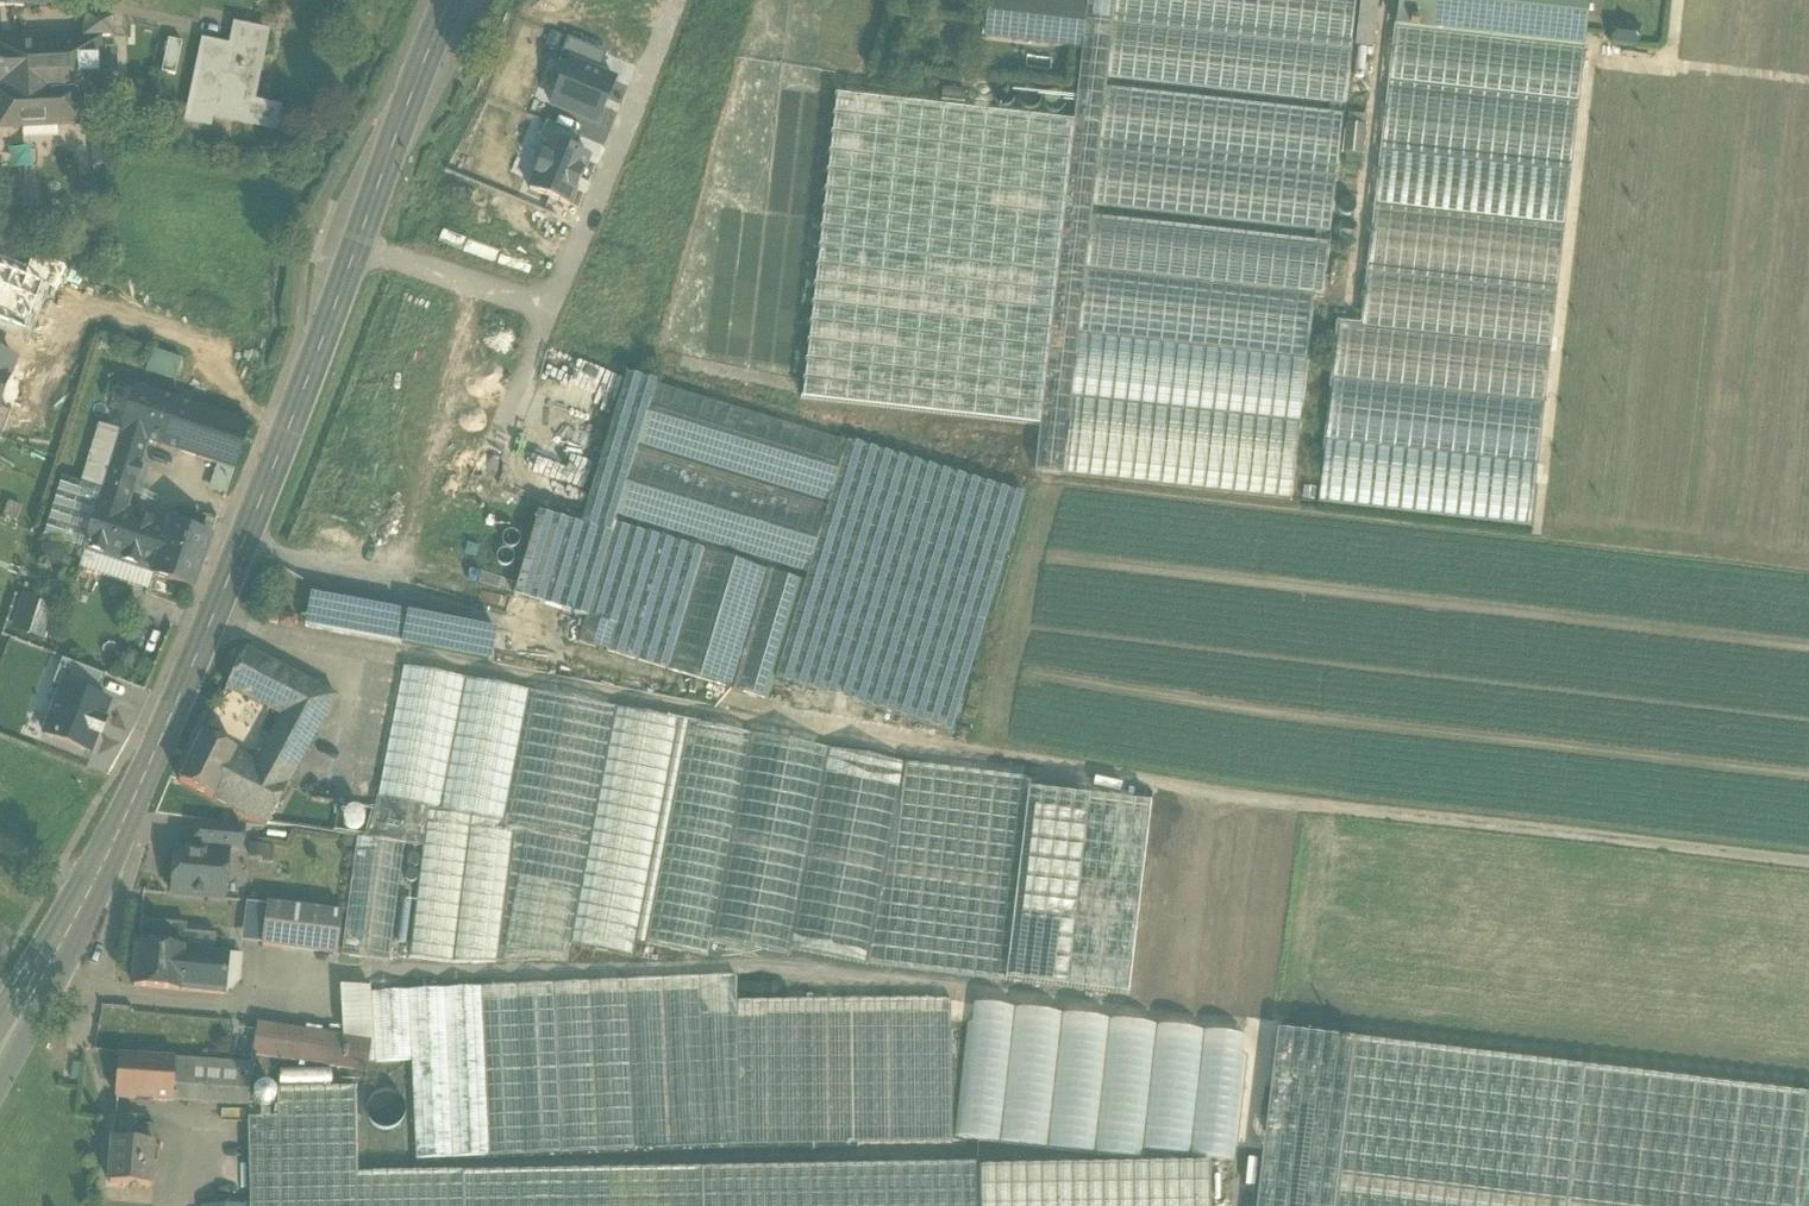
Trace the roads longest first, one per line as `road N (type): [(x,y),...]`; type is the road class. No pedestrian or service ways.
road 1 (secondary): [(0,1055),(213,620),(452,0)]
road 2 (track): [(1808,864),(919,753)]

